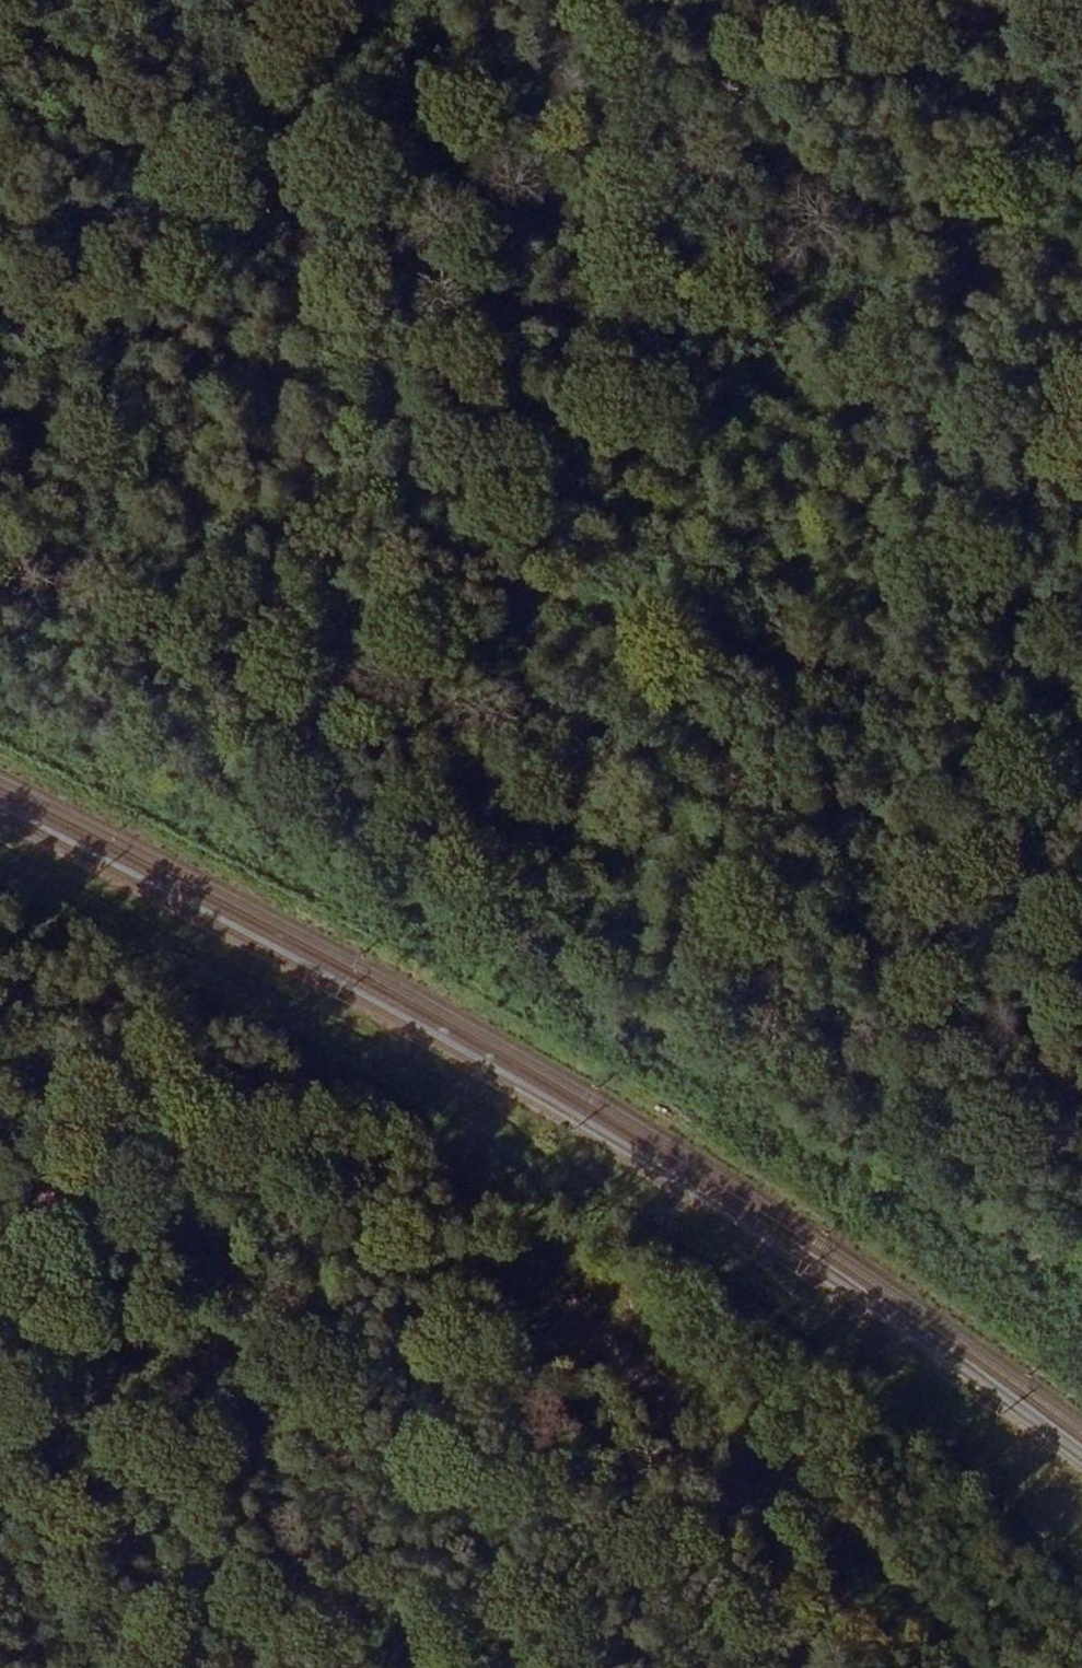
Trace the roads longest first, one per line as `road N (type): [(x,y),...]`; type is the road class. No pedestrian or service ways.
road 1 (track): [(892,1169),(666,1083),(554,987),(495,858),(429,796),(267,757),(203,682),(0,609)]
road 2 (track): [(892,1169),(1081,1186)]

